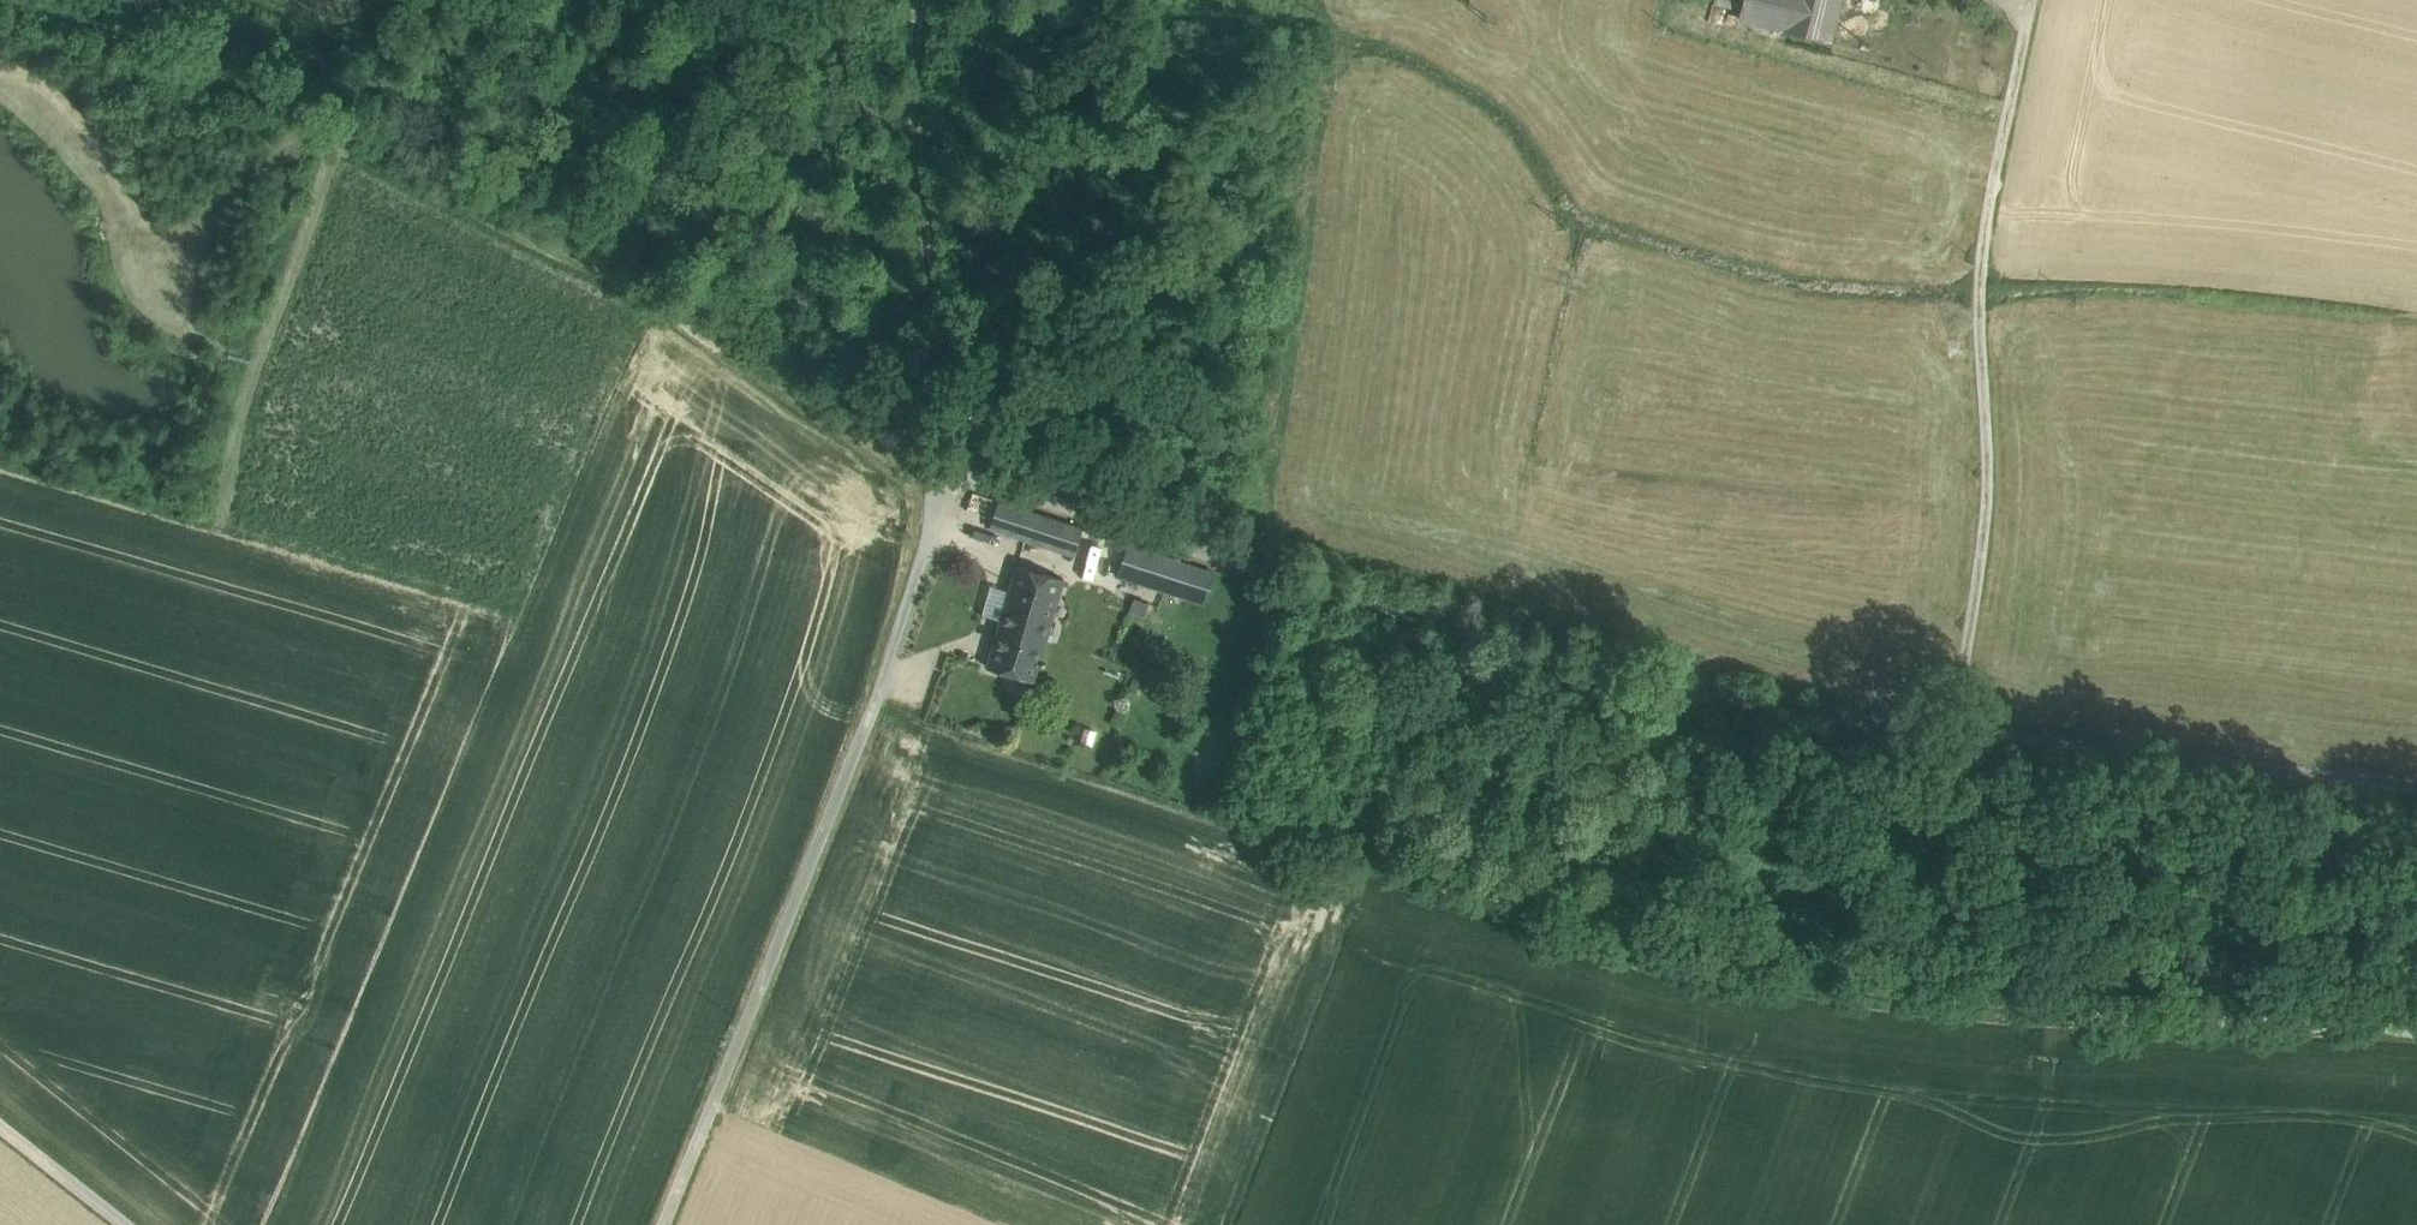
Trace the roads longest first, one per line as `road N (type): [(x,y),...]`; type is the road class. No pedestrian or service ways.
road 1 (unclassified): [(2416,780),(1733,707),(976,477),(943,485),(930,508),(926,553),(661,1224)]
road 2 (track): [(943,485),(933,449),(933,299),(915,77),(919,0)]
road 3 (unclassified): [(146,1224),(0,1106)]

